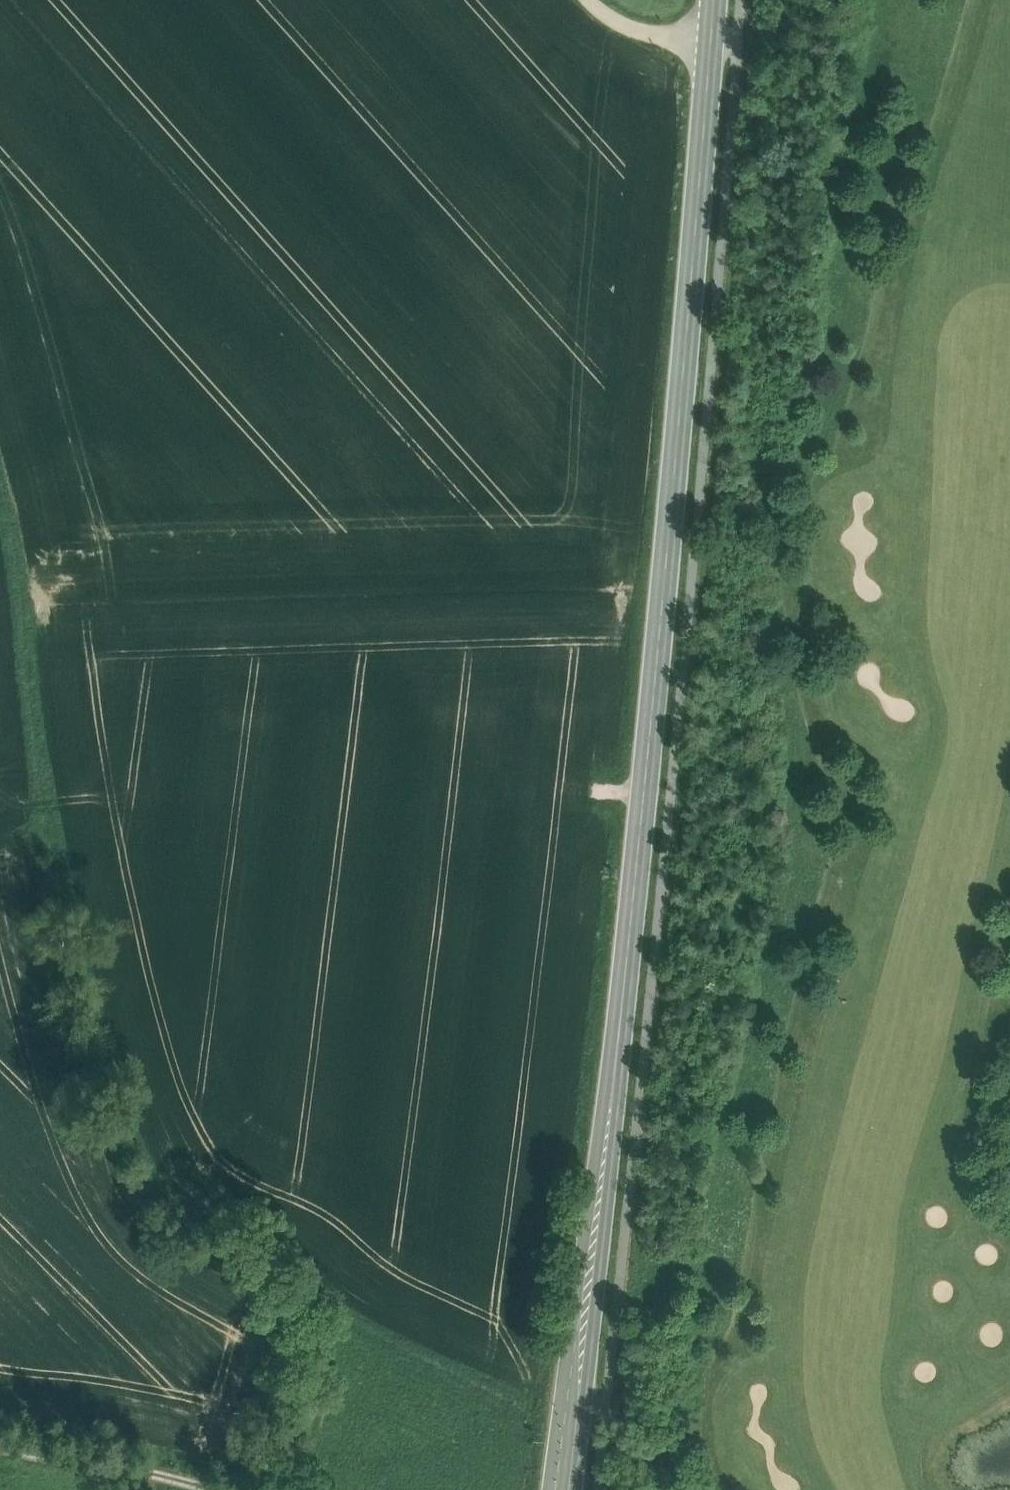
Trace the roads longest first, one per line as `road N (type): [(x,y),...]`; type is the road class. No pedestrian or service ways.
road 1 (secondary): [(710,46),(652,736),(562,1489)]
road 2 (track): [(0,1442),(218,1489)]
road 3 (unclassified): [(588,0),(631,30),(710,46)]

